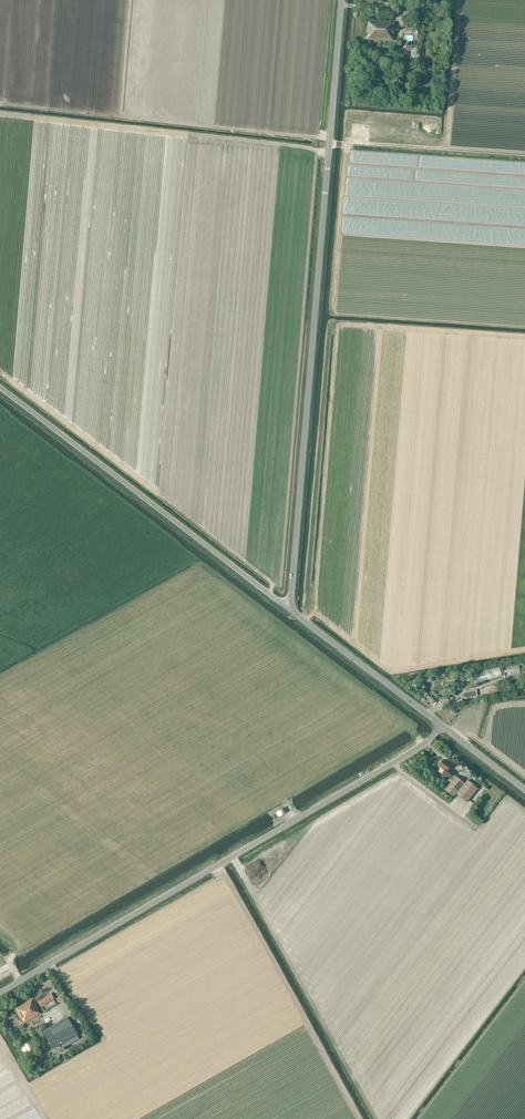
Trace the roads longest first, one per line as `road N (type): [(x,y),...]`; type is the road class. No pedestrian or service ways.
road 1 (unclassified): [(292,611),(343,0)]
road 2 (unclassified): [(0,994),(377,773),(441,725)]
road 3 (unclassified): [(292,611),(0,387)]
road 4 (unclassified): [(441,725),(292,611)]
road 5 (track): [(293,968),(376,1118)]
road 6 (track): [(293,968),(233,857)]

